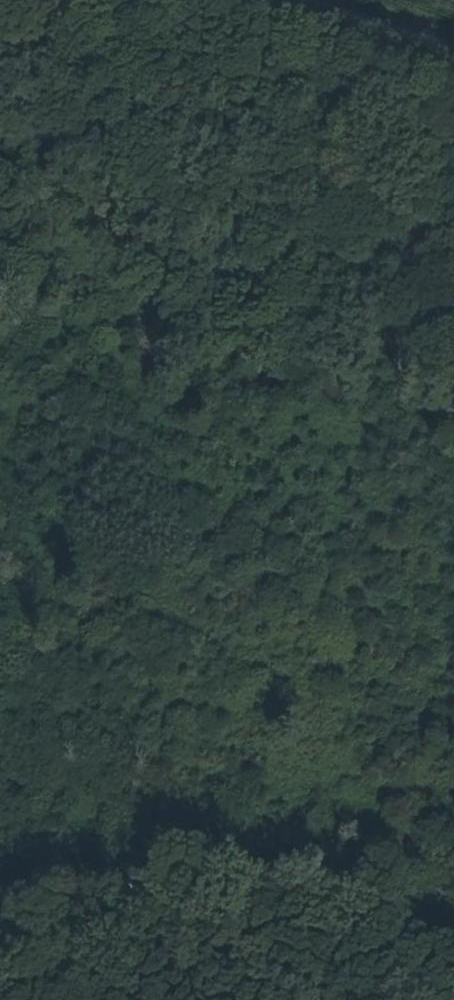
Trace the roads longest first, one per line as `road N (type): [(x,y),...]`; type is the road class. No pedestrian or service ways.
road 1 (track): [(453,65),(240,0)]

